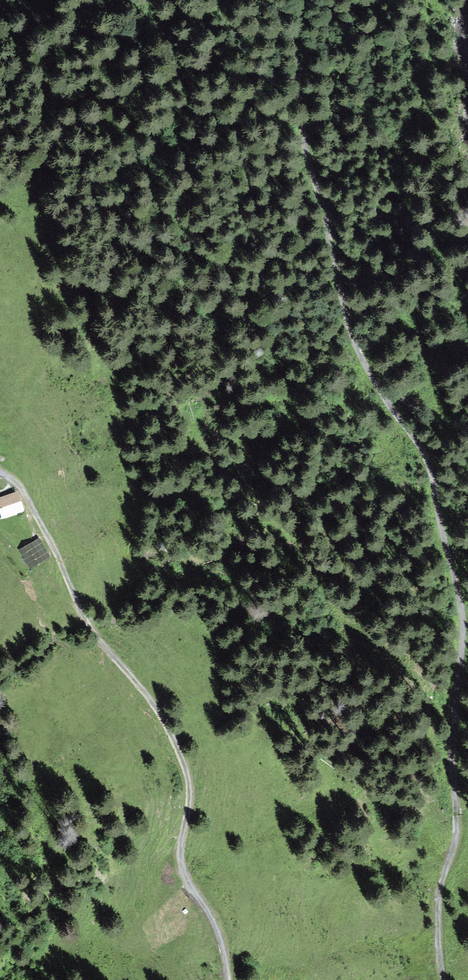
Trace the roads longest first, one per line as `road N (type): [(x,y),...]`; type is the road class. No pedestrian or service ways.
road 1 (track): [(445,979),(439,926),(454,842),(443,735),(458,612),(429,463),(351,336),(301,131),(306,0)]
road 2 (track): [(0,473),(19,487),(87,621),(172,736),(191,795),(179,859),(215,920),(229,979)]

